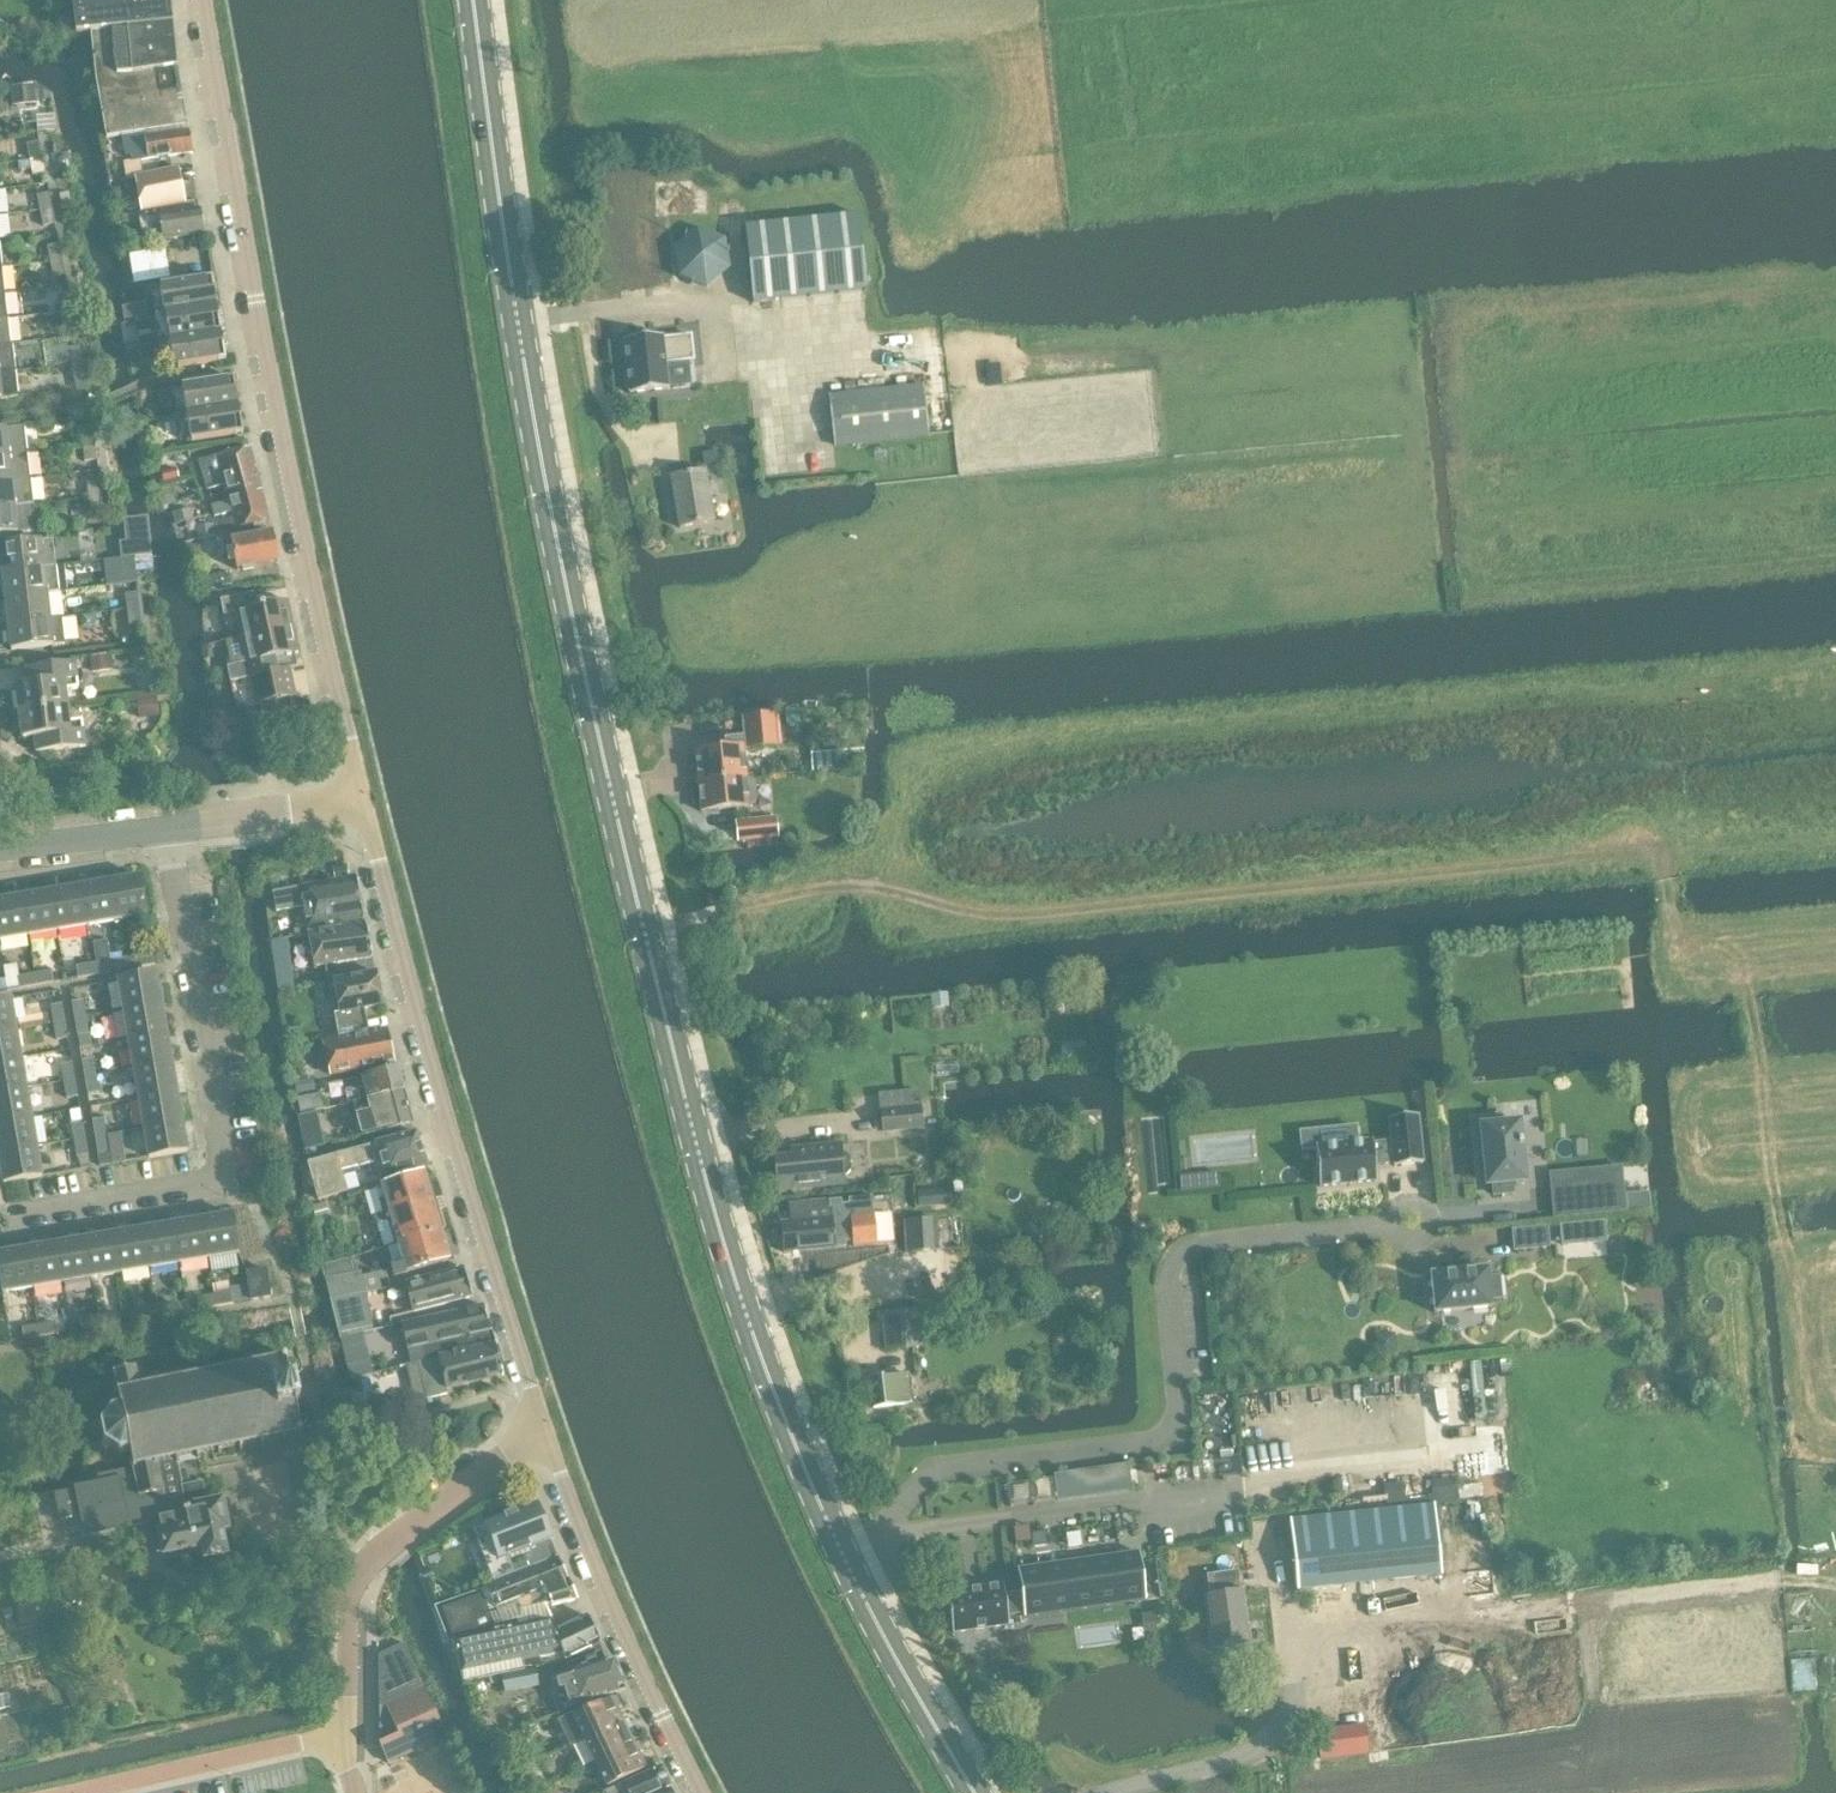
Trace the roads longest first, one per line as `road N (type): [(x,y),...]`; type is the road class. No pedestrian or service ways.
road 1 (primary): [(973,1792),(846,1562),(766,1366),(707,1186),(546,489),(473,0)]
road 2 (track): [(644,929),(817,889),(882,890),(949,911),(1033,917),(1665,852),(1674,928),(1747,983),(1785,1258)]
road 3 (residential): [(357,803),(202,0)]
road 4 (residential): [(544,1433),(427,1066),(357,803)]
road 5 (residential): [(8,1219),(209,1188),(224,1175),(166,830)]
road 6 (residential): [(334,1738),(351,1696),(352,1595),(365,1567),(544,1433)]
road 7 (residential): [(702,1792),(544,1433)]
road 8 (track): [(1440,1615),(1484,1626),(1520,1610),(1784,1582)]
road 9 (residential): [(72,1792),(334,1738)]
road 10 (residential): [(166,830),(357,803)]
road 11 (residential): [(0,851),(166,830)]

